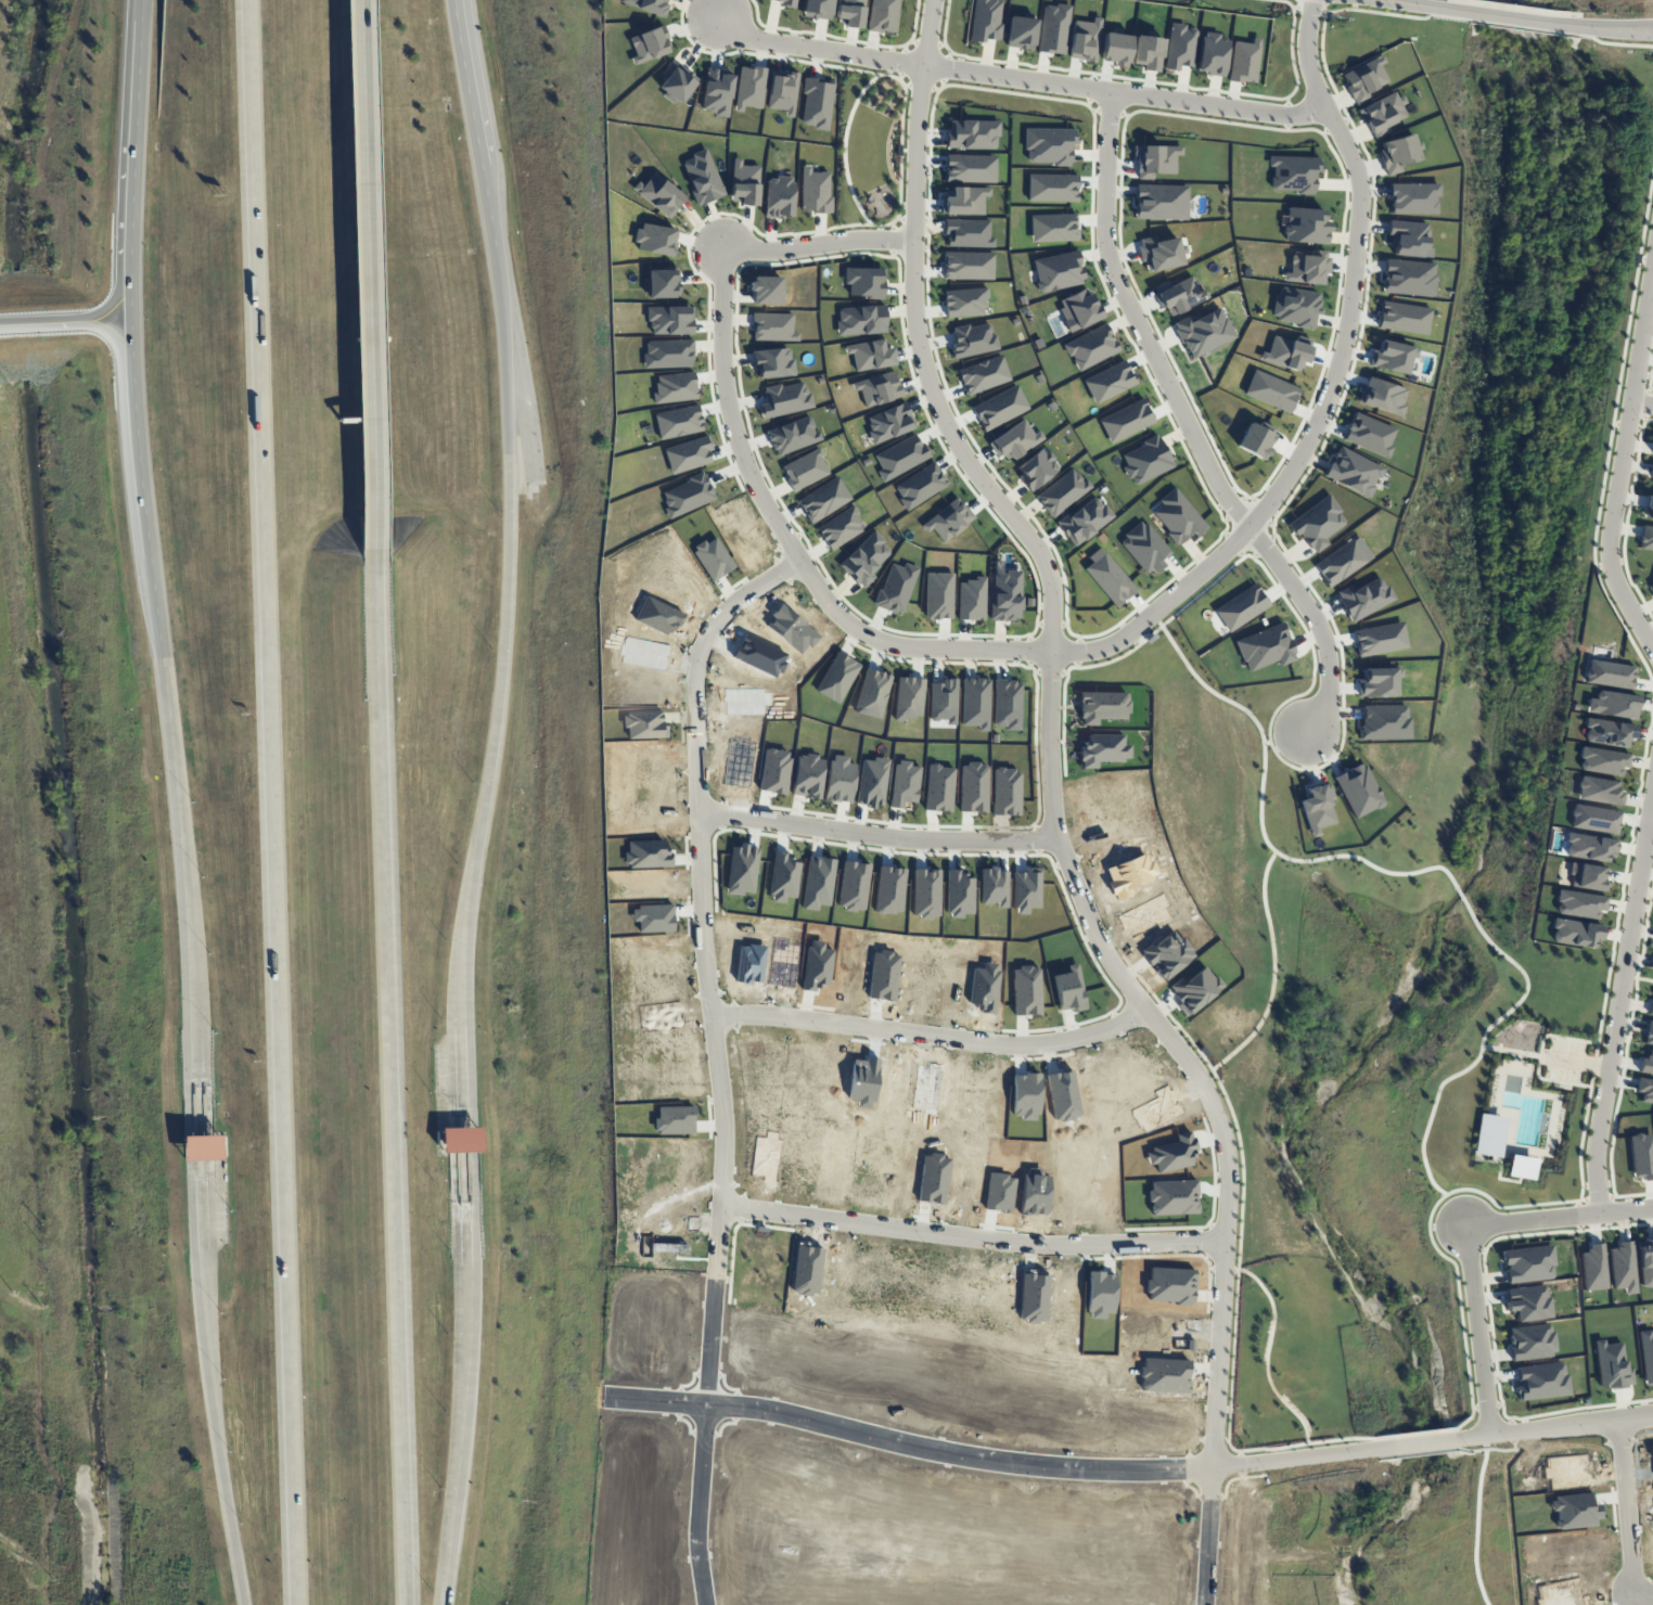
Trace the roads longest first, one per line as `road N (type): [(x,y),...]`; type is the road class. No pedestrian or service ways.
road 1 (residential): [(1205,1604),(1229,1150),(1202,1080),(1113,963),(1058,835),(1048,743),(1053,608),(1047,564),(953,439),(928,386),(914,320),(911,237),(933,0)]
road 2 (residential): [(1312,0),(1309,67),(1354,159),(1361,201),(1337,367),(1296,470),(1254,527),(1130,630),(1094,647),(1051,654),(921,649),(869,635),(836,611),(744,463),(719,350),(722,253),(911,237)]
road 3 (motorway): [(245,0),(291,1604)]
road 4 (motorway): [(405,1604),(370,416)]
road 5 (residential): [(800,561),(735,605),(709,638),(701,672),(706,983),(725,1129),(703,1504),(707,1604)]
road 6 (residential): [(1652,1414),(1214,1466),(1085,1468),(998,1461),(785,1414),(608,1397)]
road 7 (motorway): [(473,1127),(465,912),(503,680),(511,544),(496,246)]
road 8 (residential): [(1112,93),(1101,217),(1115,275),(1229,503),(1254,527),(1327,647),(1328,684),(1303,737)]
road 9 (residential): [(1325,110),(1274,114),(1112,93),(757,37),(717,17)]
road 10 (residential): [(721,1208),(1018,1243),(1227,1241)]
road 11 (residential): [(714,1020),(767,1015),(1030,1045),(1085,1037),(1148,1009)]
road 12 (residential): [(1602,1210),(1593,1146),(1652,788)]
road 13 (motorway): [(161,657),(191,949),(187,1082)]
road 14 (motorway): [(370,416),(357,0)]
road 15 (residential): [(1652,650),(1615,582),(1609,543),(1652,262)]
road 16 (residential): [(1491,1433),(1464,1223),(1652,1206)]
road 17 (residential): [(700,825),(952,842),(1058,835)]
road 18 (motorway): [(444,1604),(471,1262)]
road 19 (motorway): [(131,323),(161,657)]
road 20 (motorway): [(142,0),(131,323)]
road 21 (motorway): [(204,1330),(243,1604)]
road 22 (residential): [(1652,1598),(1639,1597),(1620,1417)]
road 23 (motorway): [(189,1160),(204,1330)]
road 24 (motorway): [(483,165),(456,0)]
road 25 (residential): [(131,323),(0,328)]

